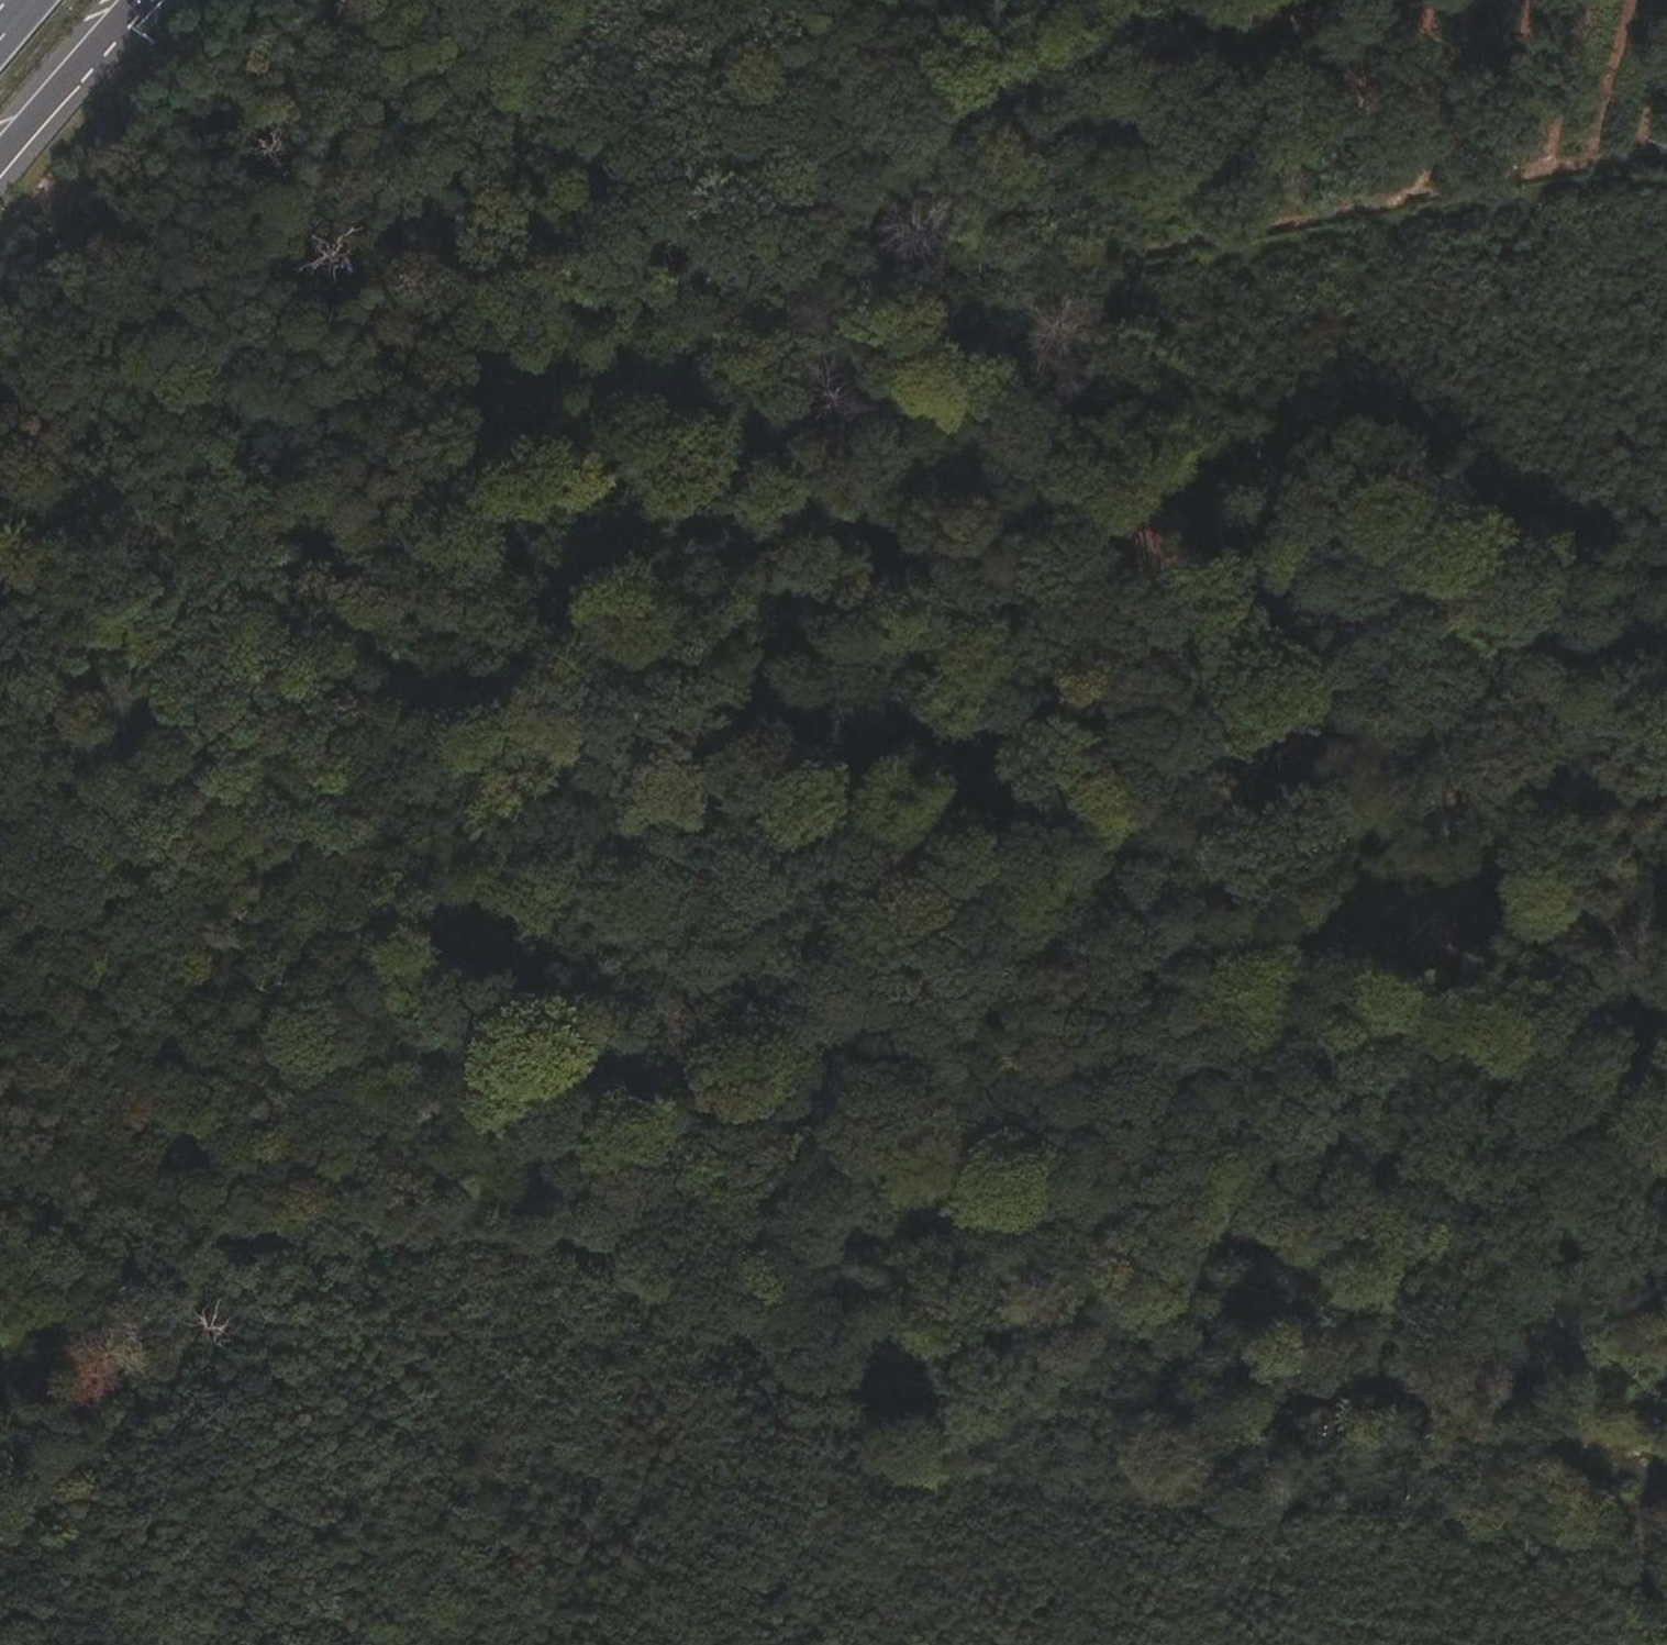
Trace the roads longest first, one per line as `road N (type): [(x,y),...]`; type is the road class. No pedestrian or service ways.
road 1 (track): [(1666,1243),(0,1250)]
road 2 (trunk): [(0,179),(154,0)]

